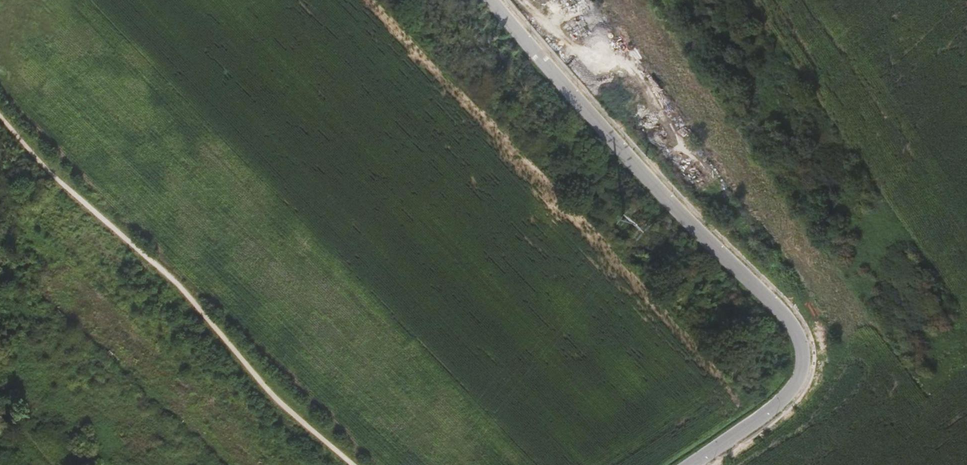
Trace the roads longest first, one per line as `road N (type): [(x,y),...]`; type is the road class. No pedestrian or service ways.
road 1 (unclassified): [(488,0),(793,327),(803,357),(797,382),(693,464)]

